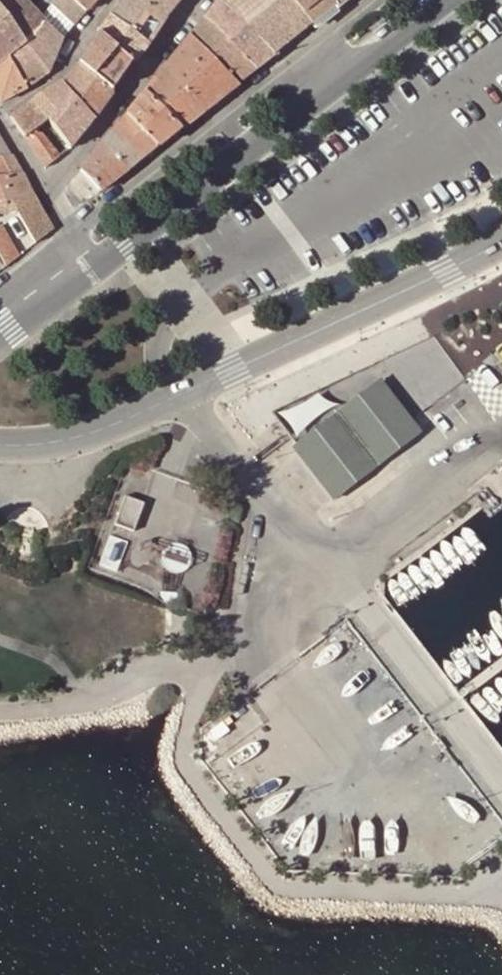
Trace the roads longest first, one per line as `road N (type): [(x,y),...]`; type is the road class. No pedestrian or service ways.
road 1 (unclassified): [(92,255),(440,0)]
road 2 (tertiary): [(181,389),(501,236)]
road 3 (unclassified): [(501,793),(327,572)]
road 4 (residential): [(43,186),(78,158),(201,0)]
road 5 (unclassified): [(181,389),(327,572)]
road 6 (tertiary): [(0,443),(85,433),(181,389)]
road 7 (residential): [(0,112),(56,74),(109,0)]

